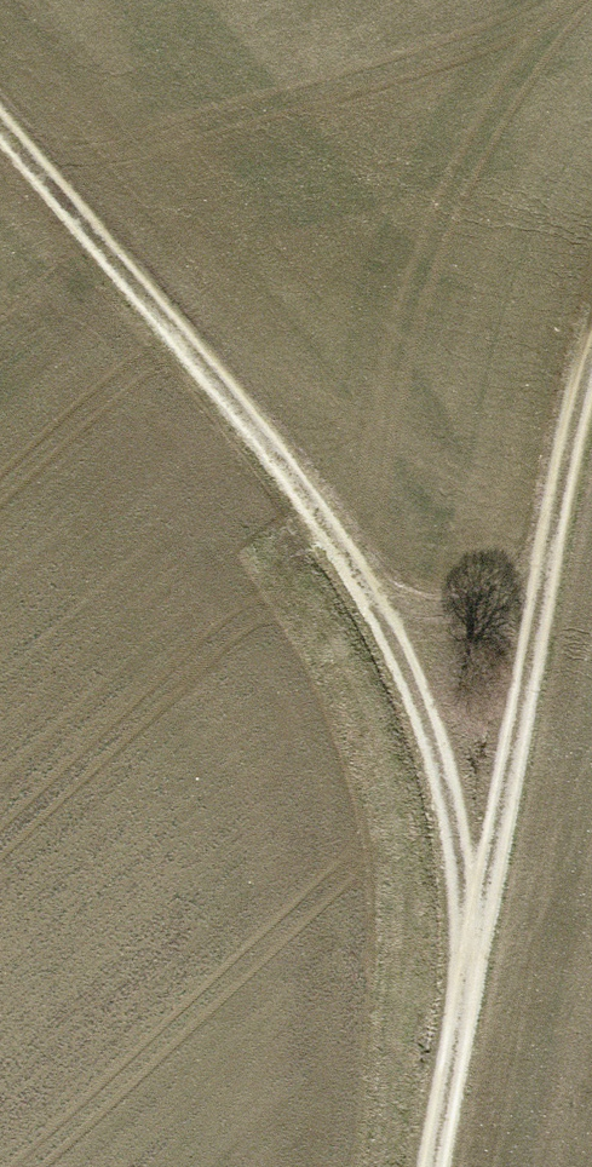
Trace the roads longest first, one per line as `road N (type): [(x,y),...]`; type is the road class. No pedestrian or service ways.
road 1 (track): [(470,974),(447,783),(365,587),(211,378),(0,125)]
road 2 (track): [(434,1166),(542,579),(591,350)]
road 3 (track): [(365,587),(422,615),(482,604),(542,579)]

